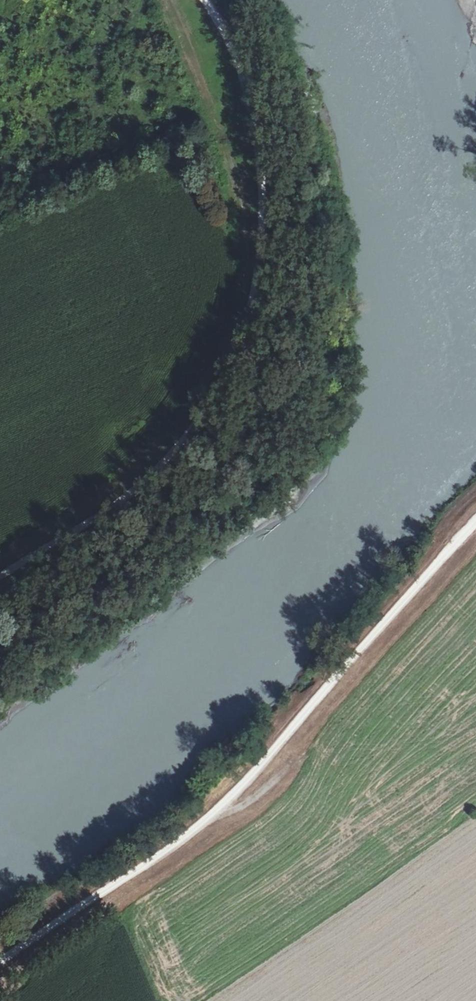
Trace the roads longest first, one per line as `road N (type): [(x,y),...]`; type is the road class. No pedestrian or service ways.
road 1 (track): [(0,951),(156,853),(233,791),(475,523)]

